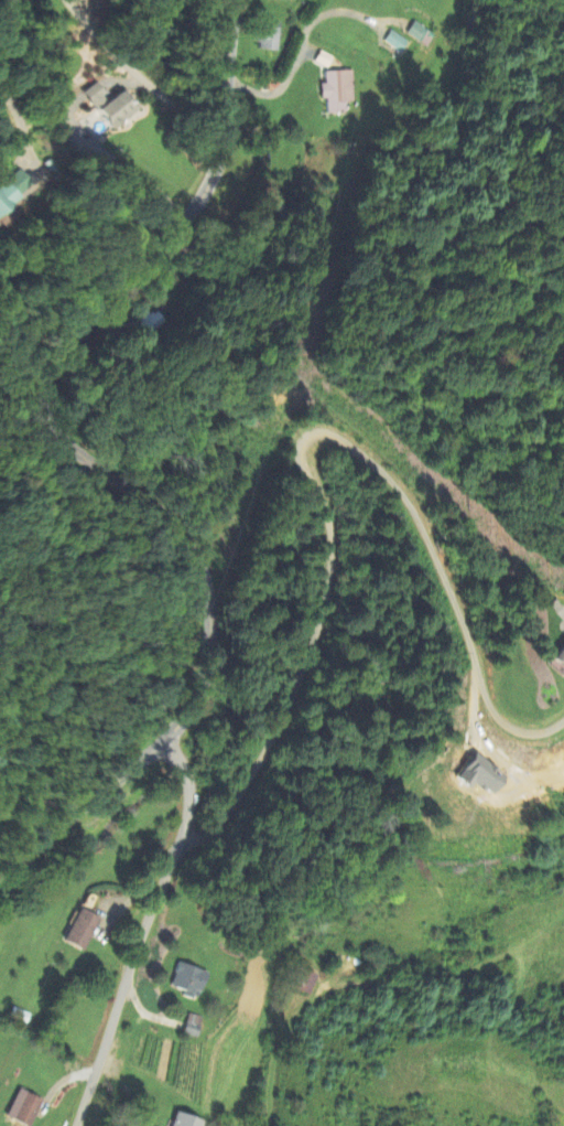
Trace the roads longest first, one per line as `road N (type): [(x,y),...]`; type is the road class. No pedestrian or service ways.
road 1 (residential): [(0,879),(162,747),(209,677),(206,576),(186,535),(65,440),(45,405),(55,362),(94,309),(174,236),(208,191),(224,151),(242,0)]
road 2 (residential): [(162,747),(182,768),(194,802),(128,967),(80,1125)]

